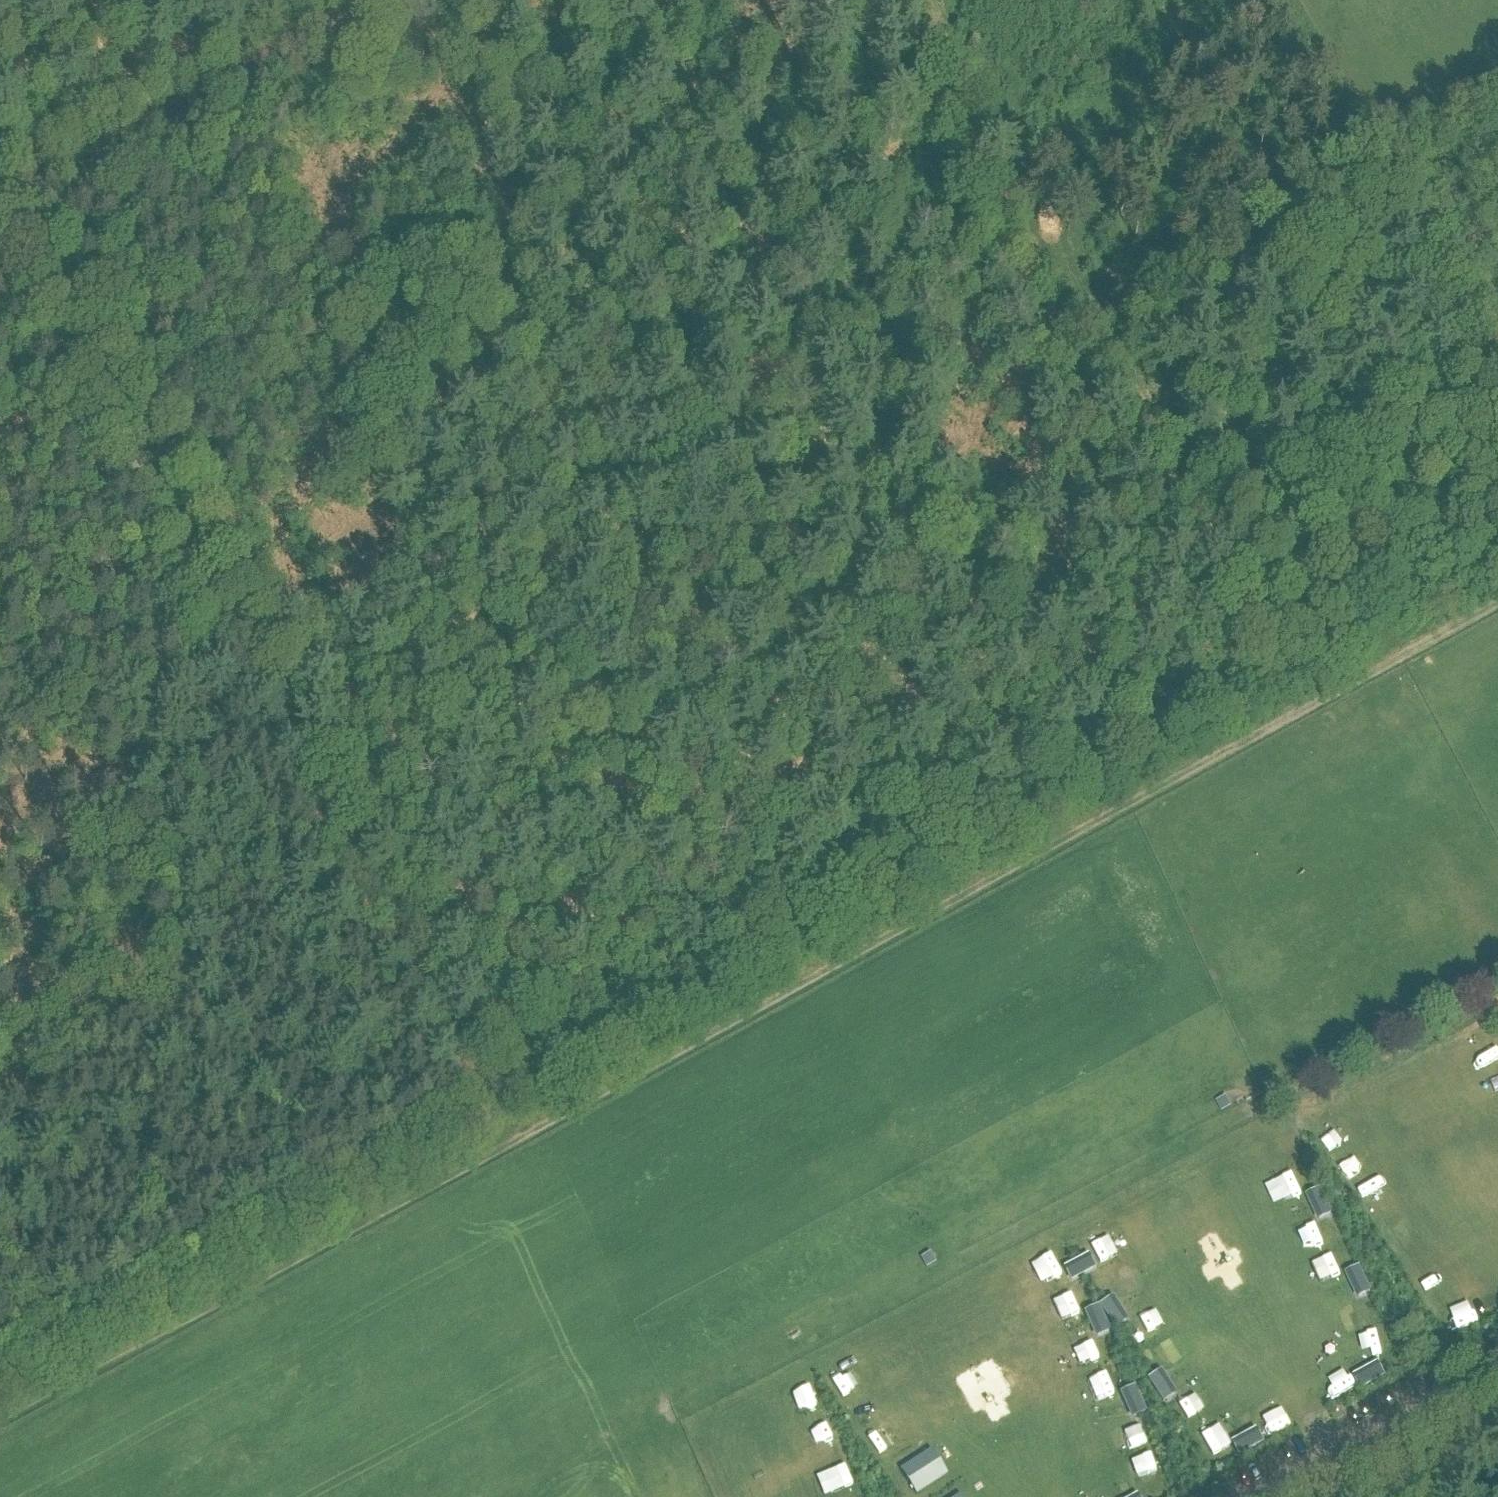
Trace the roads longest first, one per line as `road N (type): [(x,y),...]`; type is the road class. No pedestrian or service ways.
road 1 (track): [(1497,599),(54,1389)]
road 2 (track): [(1295,709),(926,0)]
road 3 (track): [(156,504),(503,1141)]
road 4 (unclassified): [(389,0),(0,219)]
road 5 (track): [(0,203),(156,504)]
road 6 (track): [(1497,1398),(1317,1496)]

